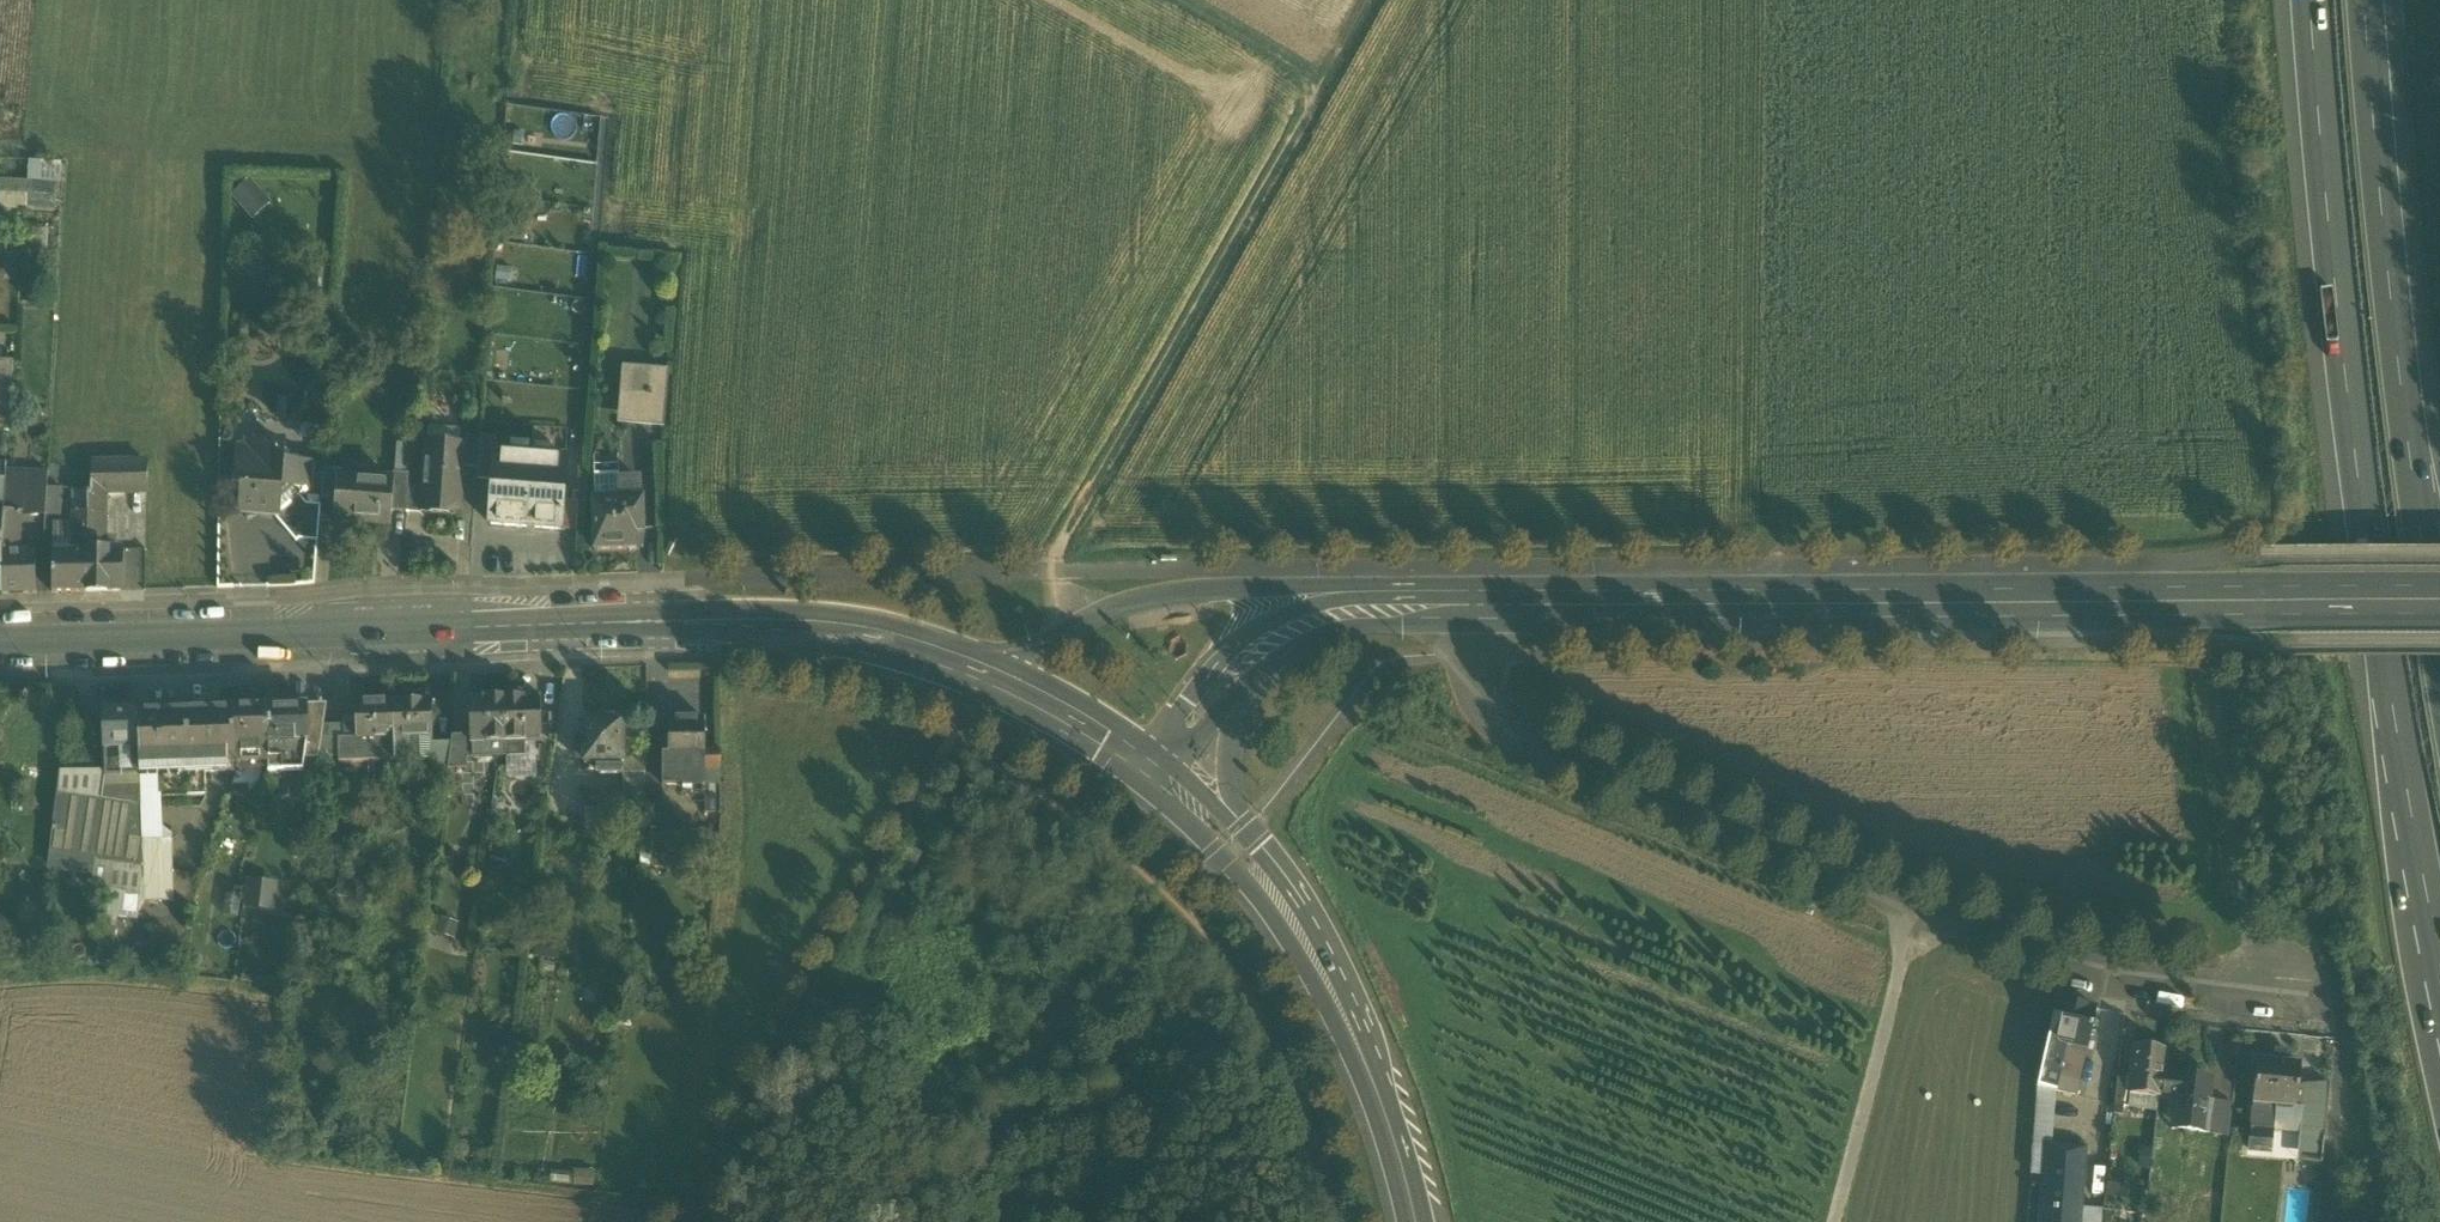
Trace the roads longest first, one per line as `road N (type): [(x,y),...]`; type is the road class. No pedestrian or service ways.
road 1 (secondary): [(1471,603),(2439,602)]
road 2 (motorway): [(2314,0),(2382,676),(2439,956)]
road 3 (secondary): [(0,644),(800,629),(892,644),(950,663)]
road 4 (residential): [(1471,603),(1476,691),(1490,716),(1560,766),(1916,918),(2118,972),(2250,991)]
road 5 (track): [(1175,0),(1322,89),(1050,565),(1078,628)]
road 6 (motorway): [(2439,629),(2372,0)]
road 7 (track): [(682,1221),(954,734),(1000,683)]
road 8 (secondary): [(1337,601),(1154,595),(1006,662),(950,663)]
road 9 (primary): [(1296,925),(1376,1093),(1418,1221)]
road 10 (secondary): [(1337,601),(1295,610),(1232,645),(1137,764)]
road 11 (secondary): [(1296,925),(1278,863),(1231,782),(1231,729),(1242,688)]
road 12 (secondary): [(1242,688),(1312,638),(1471,603)]
road 13 (secondary): [(950,663),(1047,707),(1137,764)]
road 14 (secondary): [(1164,787),(1210,826),(1296,925)]
road 15 (secondary): [(1471,603),(1337,601)]
road 16 (secondary): [(1164,787),(1242,688)]

